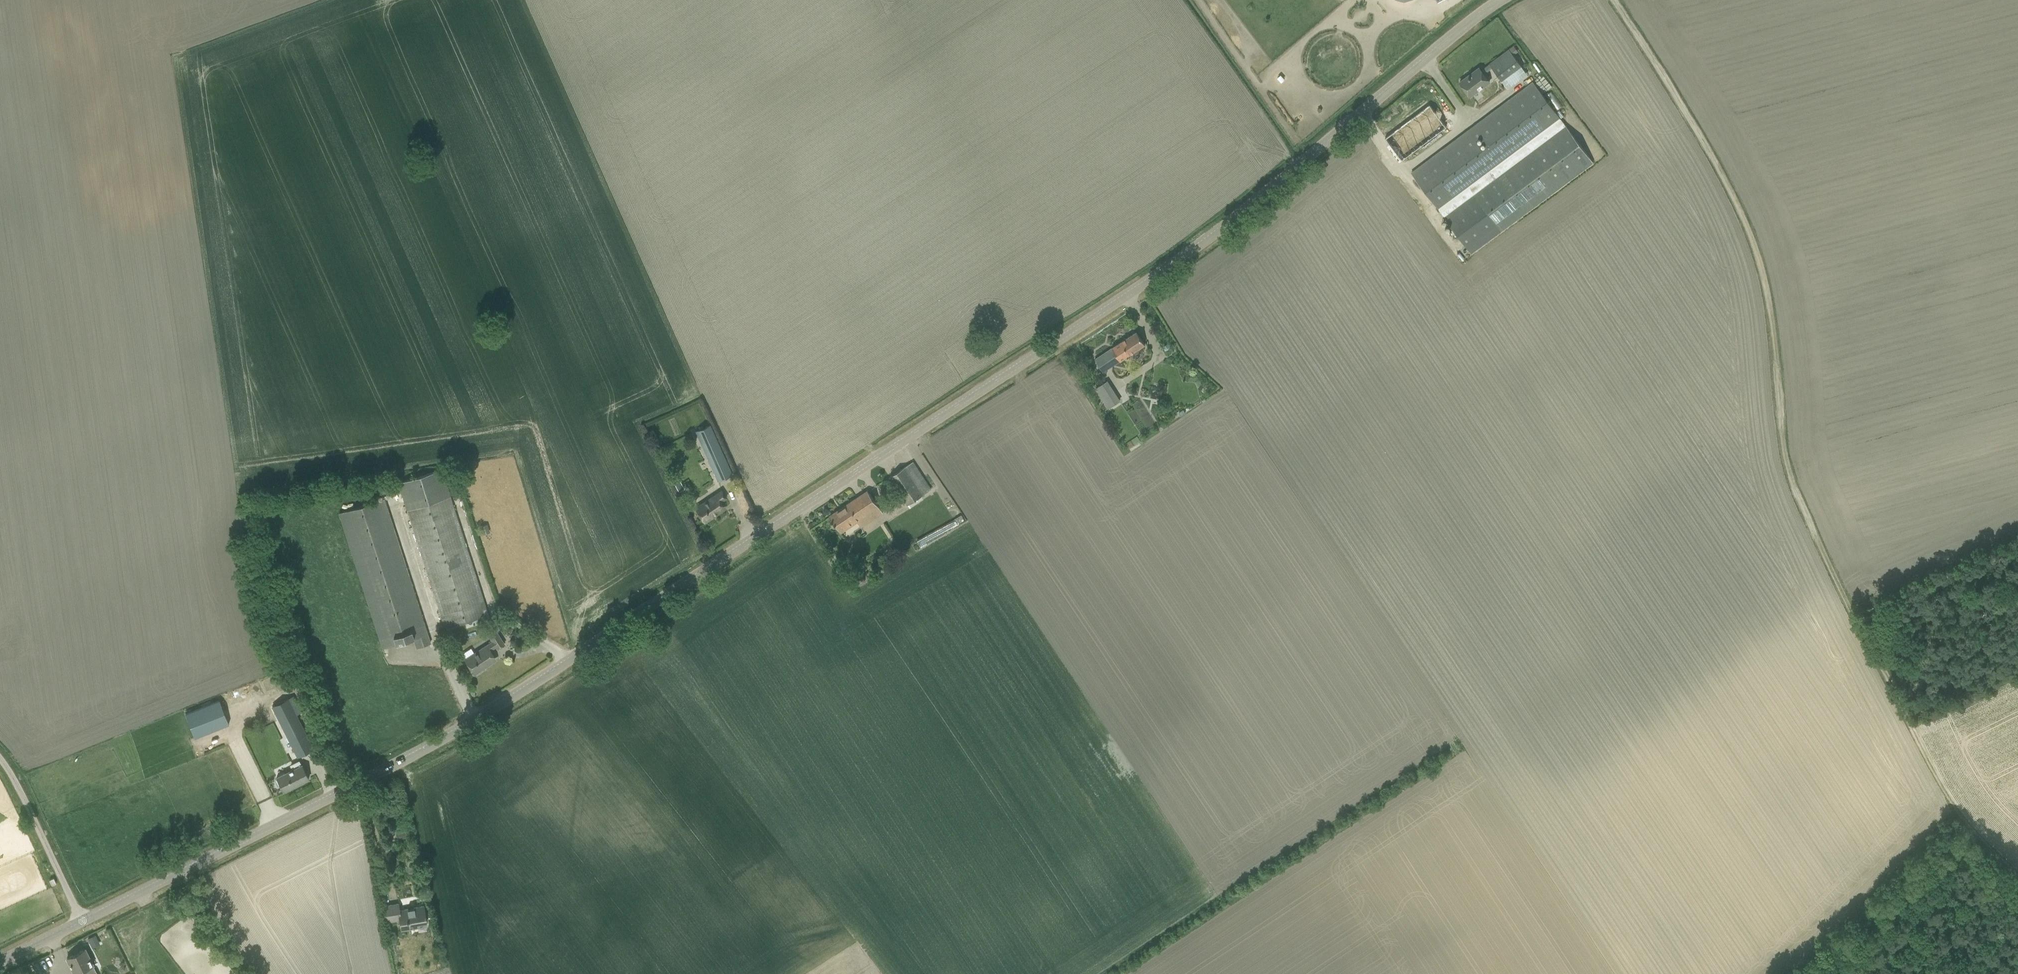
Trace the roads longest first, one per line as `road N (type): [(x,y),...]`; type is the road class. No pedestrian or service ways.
road 1 (tertiary): [(82,921),(402,761),(534,683),(1178,260),(1499,0)]
road 2 (track): [(1613,0),(1748,237),(1770,314),(1785,463),(1845,605),(1955,809),(2017,875)]
road 3 (unclassified): [(82,921),(0,758)]

